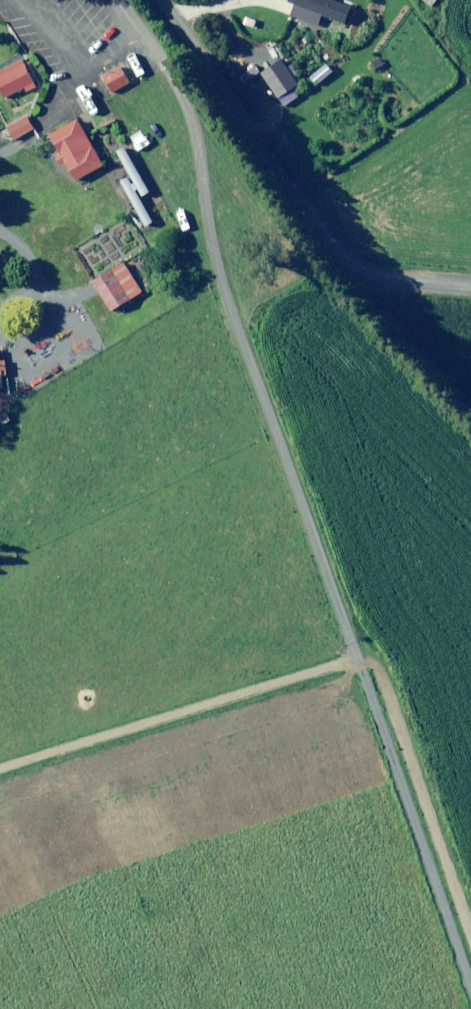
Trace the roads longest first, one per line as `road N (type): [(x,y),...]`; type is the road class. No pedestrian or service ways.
road 1 (track): [(158,56),(188,115),(212,244),(470,981)]
road 2 (track): [(470,288),(371,278),(336,260),(159,0)]
road 3 (track): [(360,659),(0,769)]

